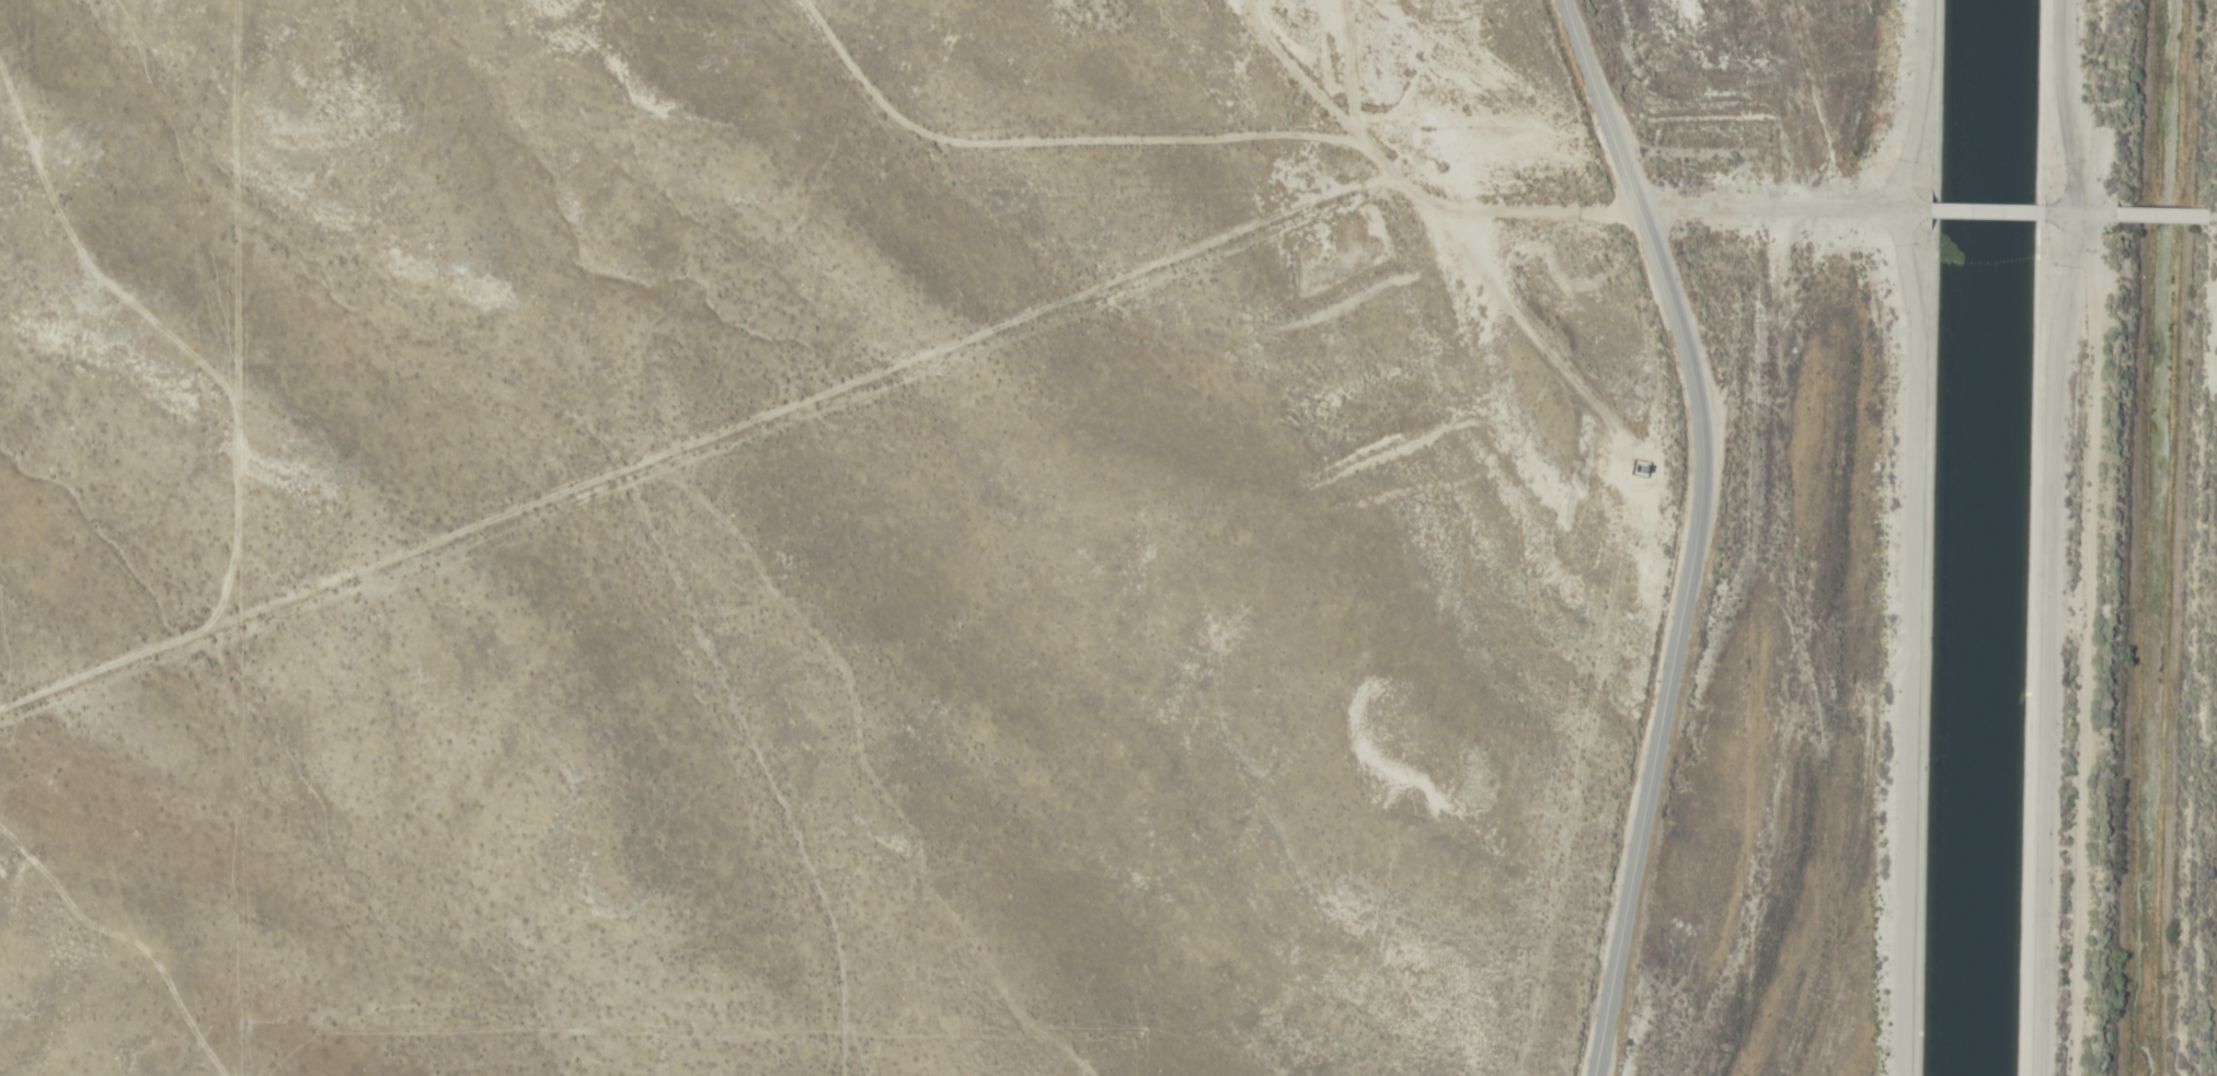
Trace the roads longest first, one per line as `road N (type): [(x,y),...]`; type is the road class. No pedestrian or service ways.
road 1 (track): [(1457,212),(1413,198),(1394,175),(0,710)]
road 2 (residential): [(1597,1075),(1690,582),(1704,446),(1677,312),(1565,0)]

